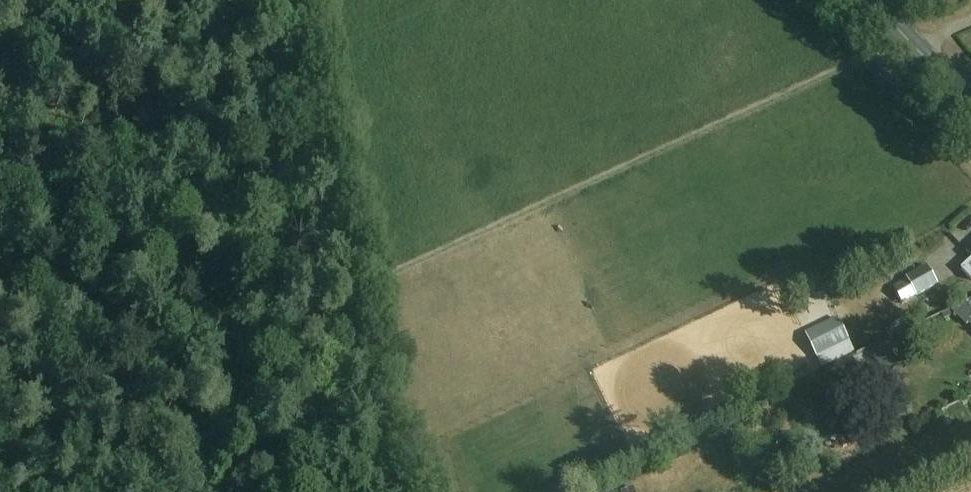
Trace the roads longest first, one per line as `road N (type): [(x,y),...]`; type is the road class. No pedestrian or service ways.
road 1 (track): [(278,0),(381,491)]
road 2 (track): [(339,288),(146,491)]
road 3 (primary): [(970,106),(871,0)]

